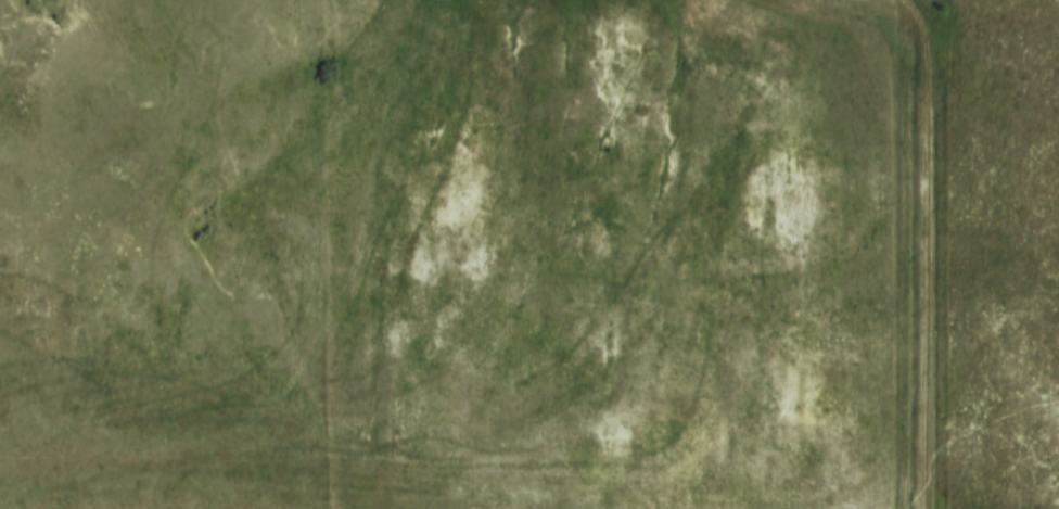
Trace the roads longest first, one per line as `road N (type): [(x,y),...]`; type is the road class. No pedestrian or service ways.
road 1 (track): [(908,0),(928,60),(926,508)]

